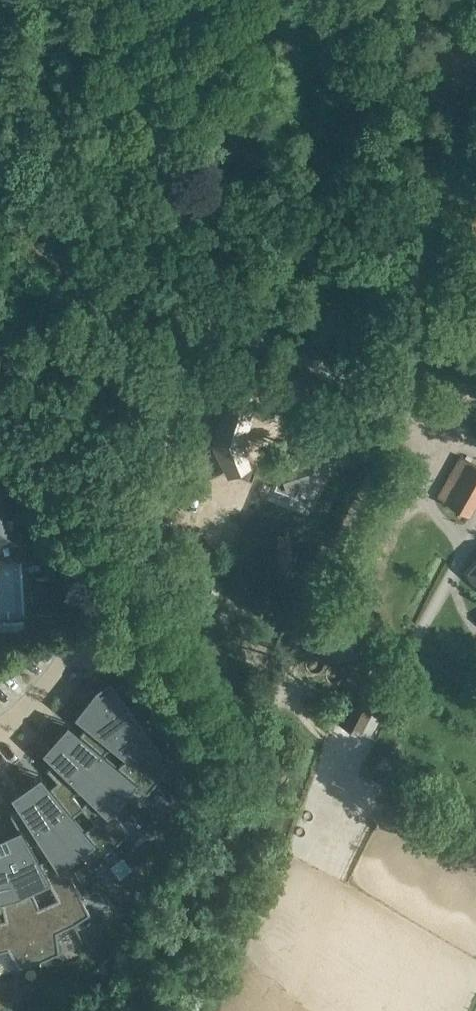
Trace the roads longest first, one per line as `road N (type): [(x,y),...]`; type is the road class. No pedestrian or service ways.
road 1 (unclassified): [(0,738),(63,686),(176,404),(162,375),(50,264),(0,240)]
road 2 (track): [(129,1010),(281,686),(374,799),(475,851)]
road 3 (track): [(392,431),(50,264)]
road 4 (track): [(281,686),(392,431)]
road 5 (track): [(392,431),(392,412),(475,236)]

